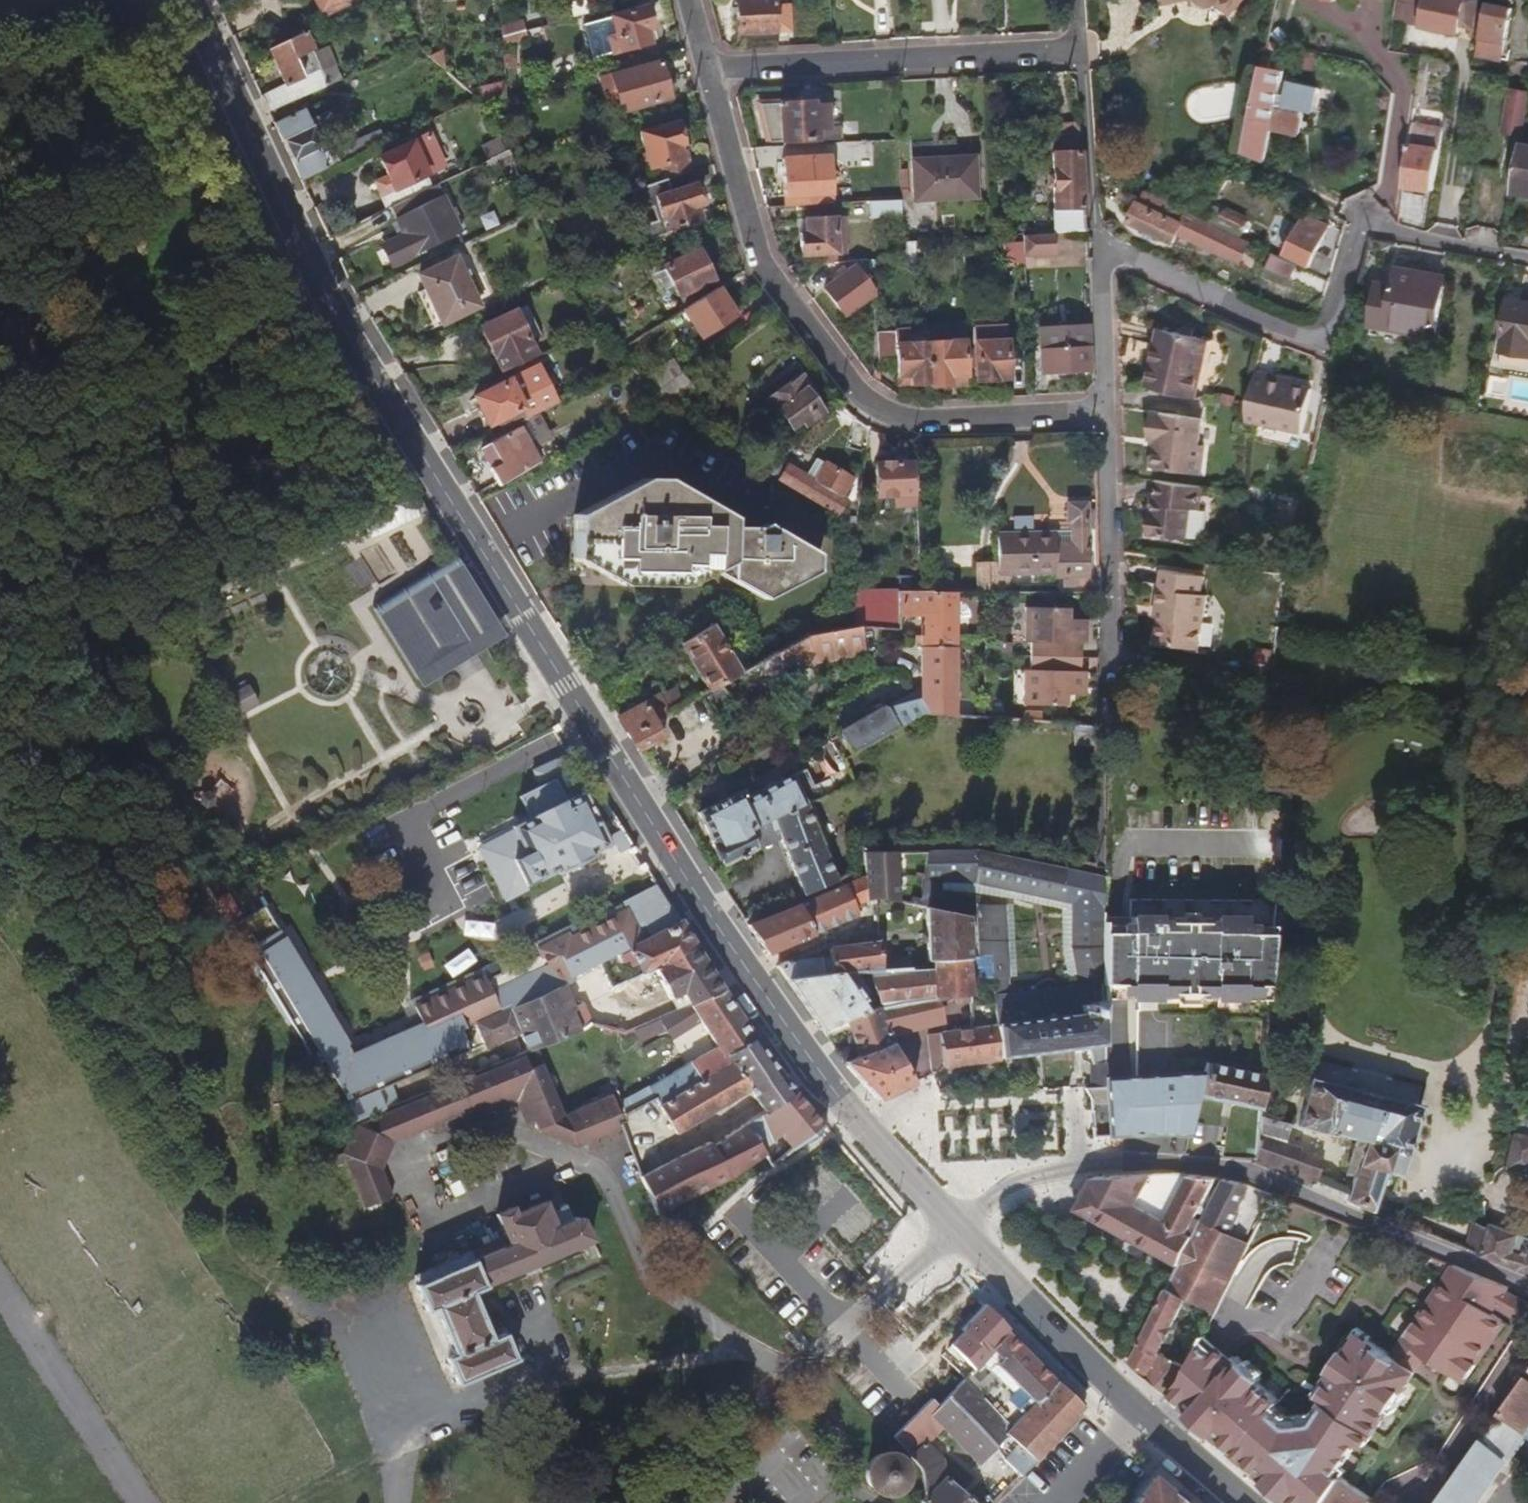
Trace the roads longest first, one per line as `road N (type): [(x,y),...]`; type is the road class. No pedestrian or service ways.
road 1 (secondary): [(190,0),(376,376),(723,932),(801,1045),(955,1228),(1141,1407)]
road 2 (residential): [(703,78),(757,266),(843,389),(897,425),(1107,415)]
road 3 (residential): [(1102,248),(1326,345),(1353,218),(1527,258)]
road 4 (residential): [(1081,54),(703,78)]
road 5 (residential): [(1107,415),(1108,691)]
road 6 (residential): [(1081,54),(1102,248)]
road 7 (residential): [(1102,248),(1107,415)]
road 8 (secondary): [(1141,1407),(1247,1502)]
road 9 (residential): [(1063,1502),(1141,1407)]

